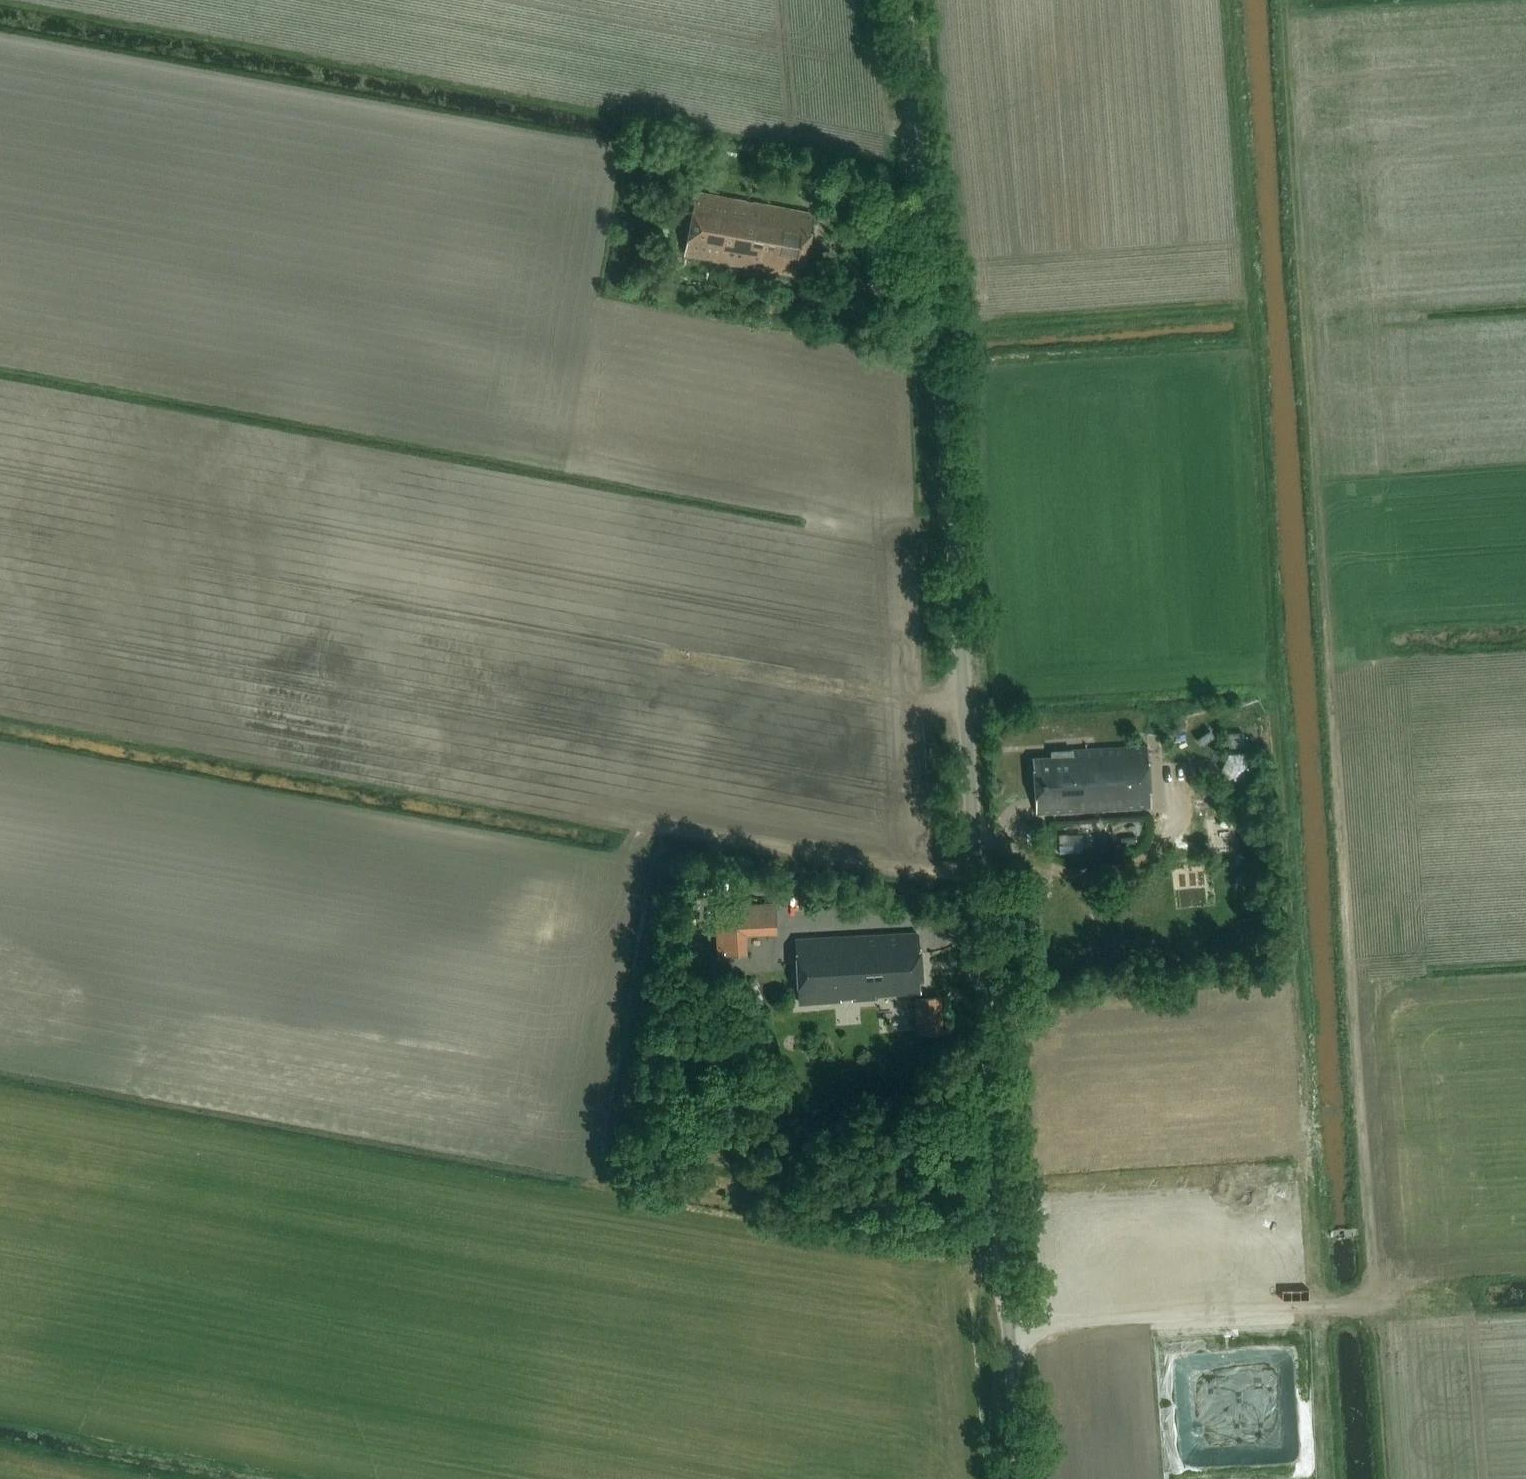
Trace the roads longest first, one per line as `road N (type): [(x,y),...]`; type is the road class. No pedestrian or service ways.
road 1 (unclassified): [(1019,1478),(905,0)]
road 2 (track): [(1009,1329),(1382,1306)]

